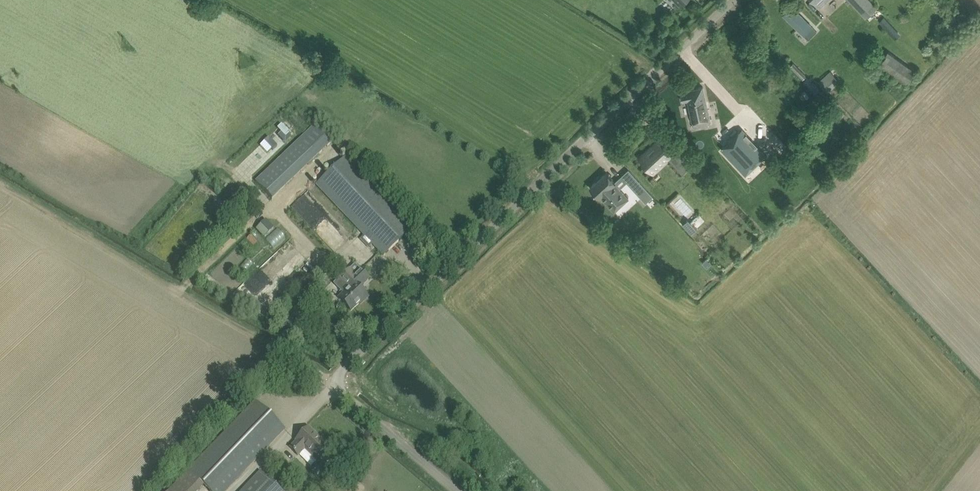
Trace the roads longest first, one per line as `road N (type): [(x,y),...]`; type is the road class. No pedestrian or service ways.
road 1 (unclassified): [(459,490),(331,383),(733,0)]

